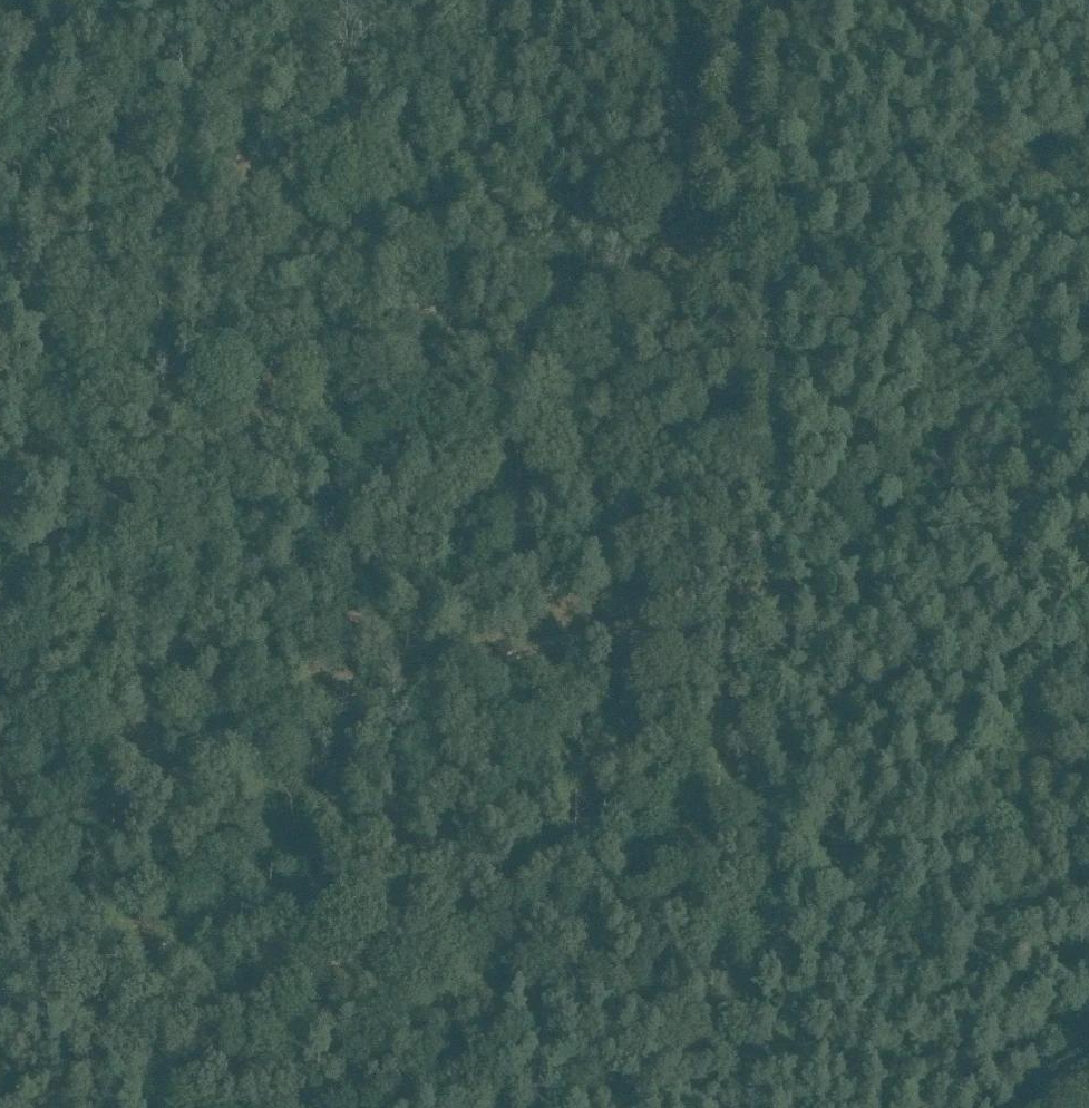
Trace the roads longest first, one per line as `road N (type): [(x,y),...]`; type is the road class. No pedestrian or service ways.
road 1 (track): [(0,792),(665,613),(708,593),(756,536),(759,519),(771,0)]
road 2 (track): [(735,0),(707,1107)]

